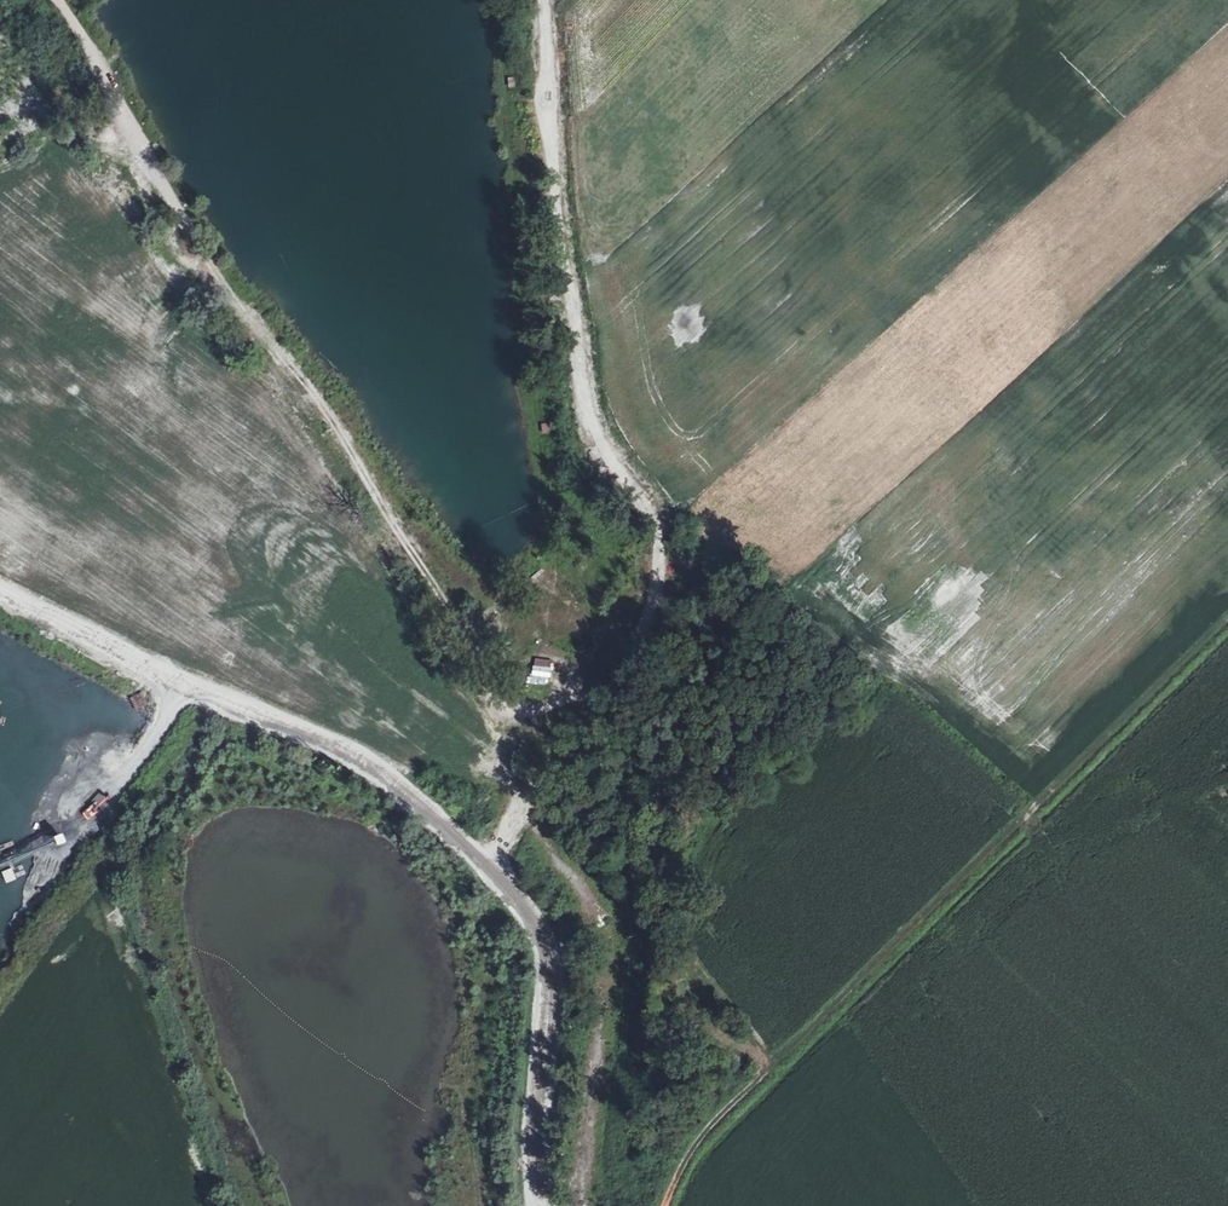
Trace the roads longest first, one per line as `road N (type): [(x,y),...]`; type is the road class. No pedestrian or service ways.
road 1 (track): [(582,1205),(613,931),(521,812),(490,737),(282,404),(55,0)]
road 2 (unclassified): [(535,1205),(530,1163),(545,976),(544,945),(523,906),(405,793),(341,752),(113,652),(0,591)]
road 3 (track): [(670,1205),(700,1140),(735,1099),(846,1002),(1227,622)]

